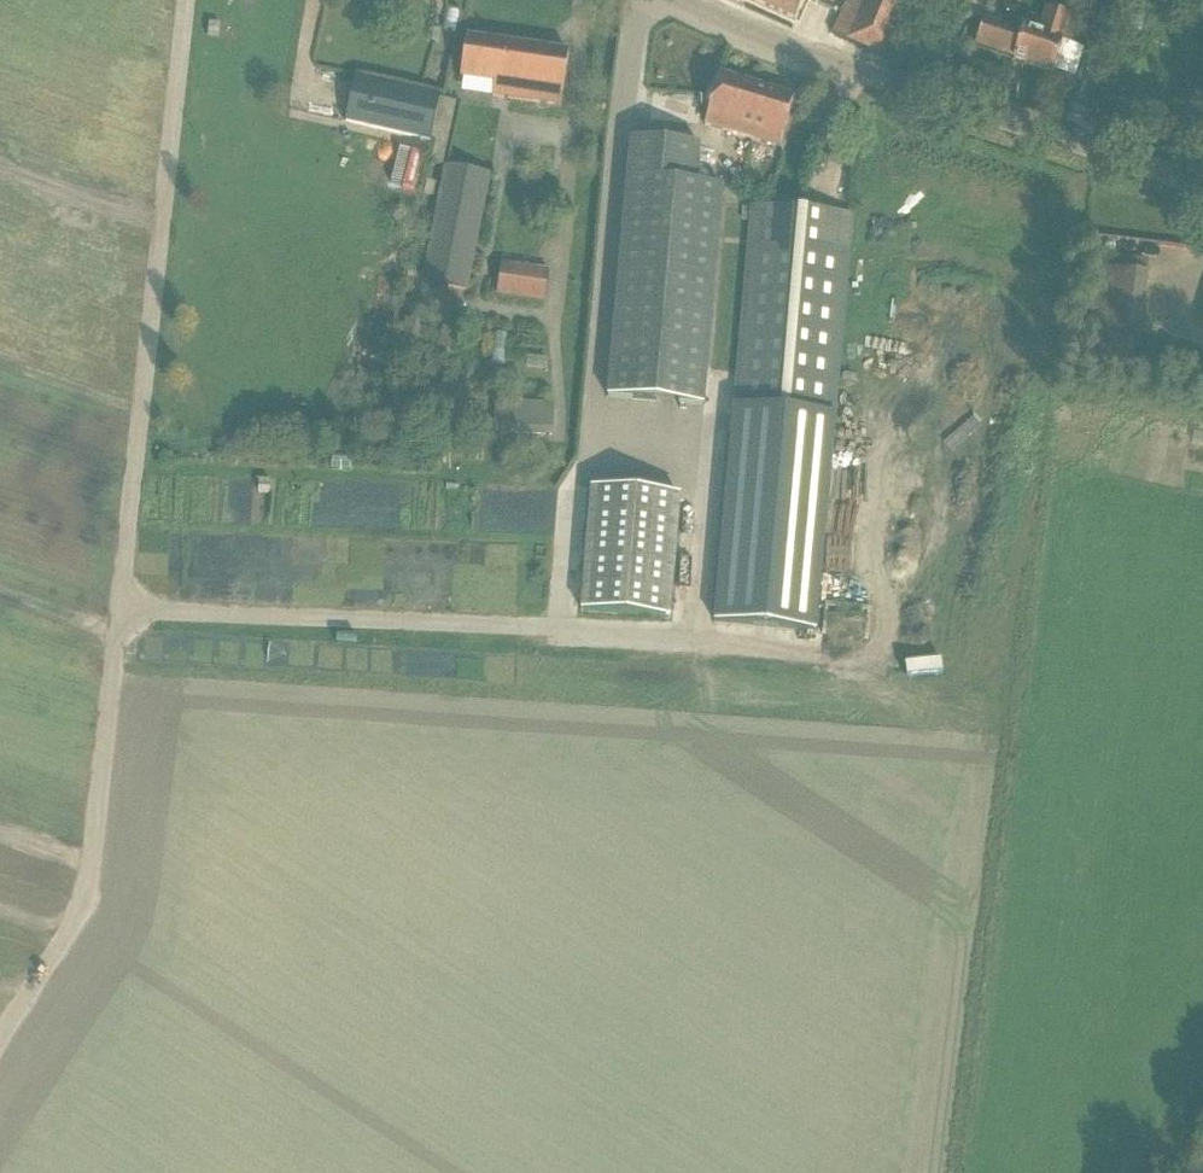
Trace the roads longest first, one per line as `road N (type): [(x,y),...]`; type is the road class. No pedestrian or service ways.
road 1 (unclassified): [(1202,185),(802,54),(674,0)]

